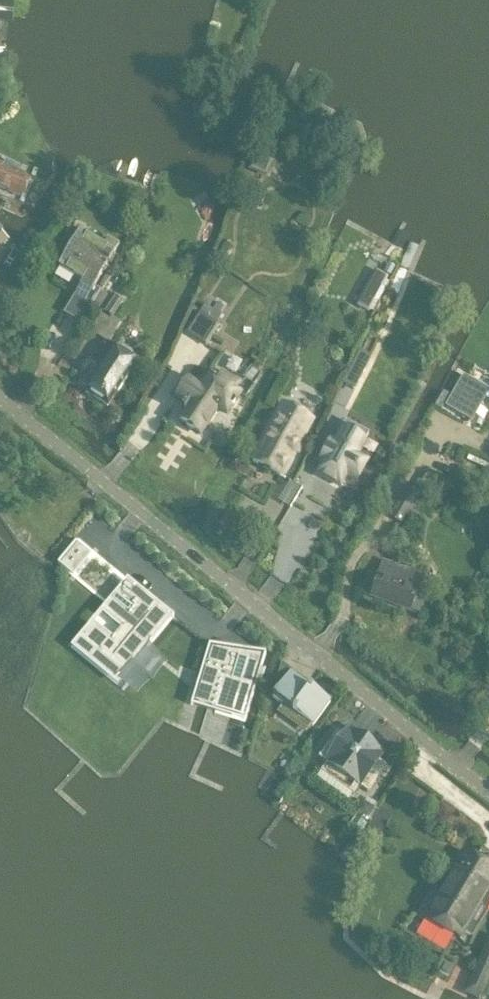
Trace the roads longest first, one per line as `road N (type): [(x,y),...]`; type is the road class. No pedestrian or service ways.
road 1 (tertiary): [(488,789),(231,592),(0,399)]

